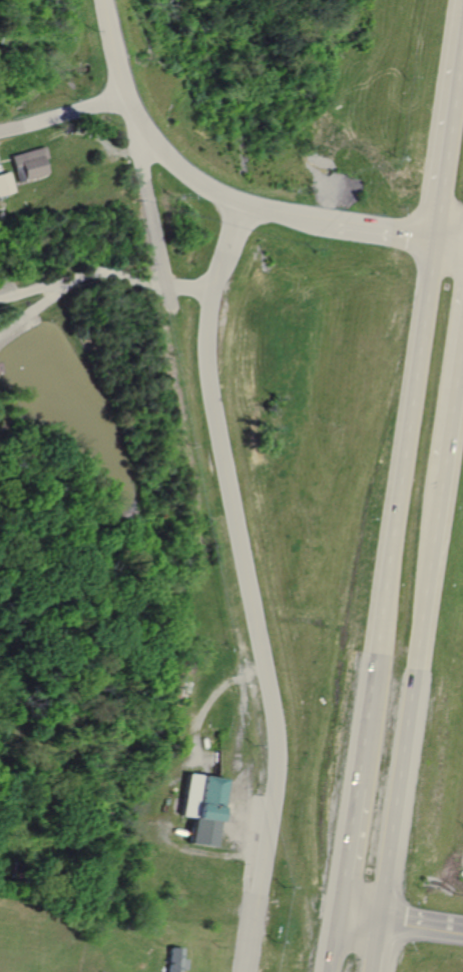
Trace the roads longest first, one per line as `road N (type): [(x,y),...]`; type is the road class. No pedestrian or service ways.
road 1 (residential): [(273,748),(205,346),(209,294),(240,204)]
road 2 (trunk): [(425,239),(348,783)]
road 3 (trunk): [(376,918),(435,472)]
road 4 (secondary): [(127,103),(164,154),(207,189),(332,225)]
road 5 (residential): [(242,971),(273,748)]
road 6 (trunk): [(458,23),(425,239)]
road 7 (trunk): [(435,472),(462,268)]
road 8 (residential): [(0,134),(127,103)]
road 9 (trunk): [(348,783),(329,909)]

